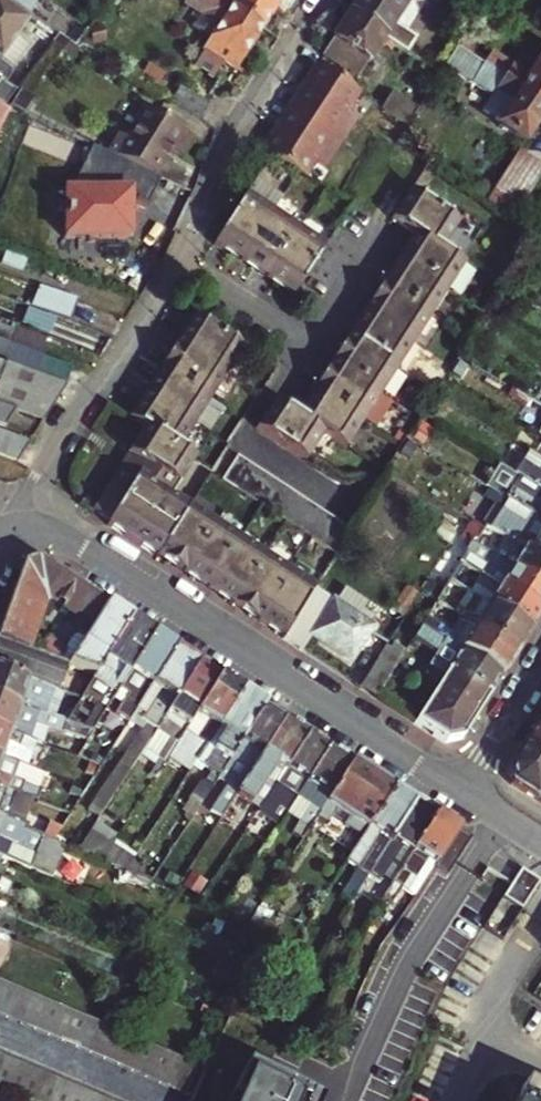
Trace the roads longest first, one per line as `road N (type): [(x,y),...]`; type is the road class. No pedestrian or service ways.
road 1 (residential): [(12,531),(65,538),(459,793)]
road 2 (residential): [(177,261),(41,462),(12,531)]
road 3 (residential): [(351,510),(239,440),(305,342)]
road 4 (residential): [(322,0),(235,133),(204,209)]
road 5 (residential): [(540,662),(459,793)]
road 6 (residential): [(305,342),(177,261)]
road 7 (residential): [(305,342),(380,228)]

